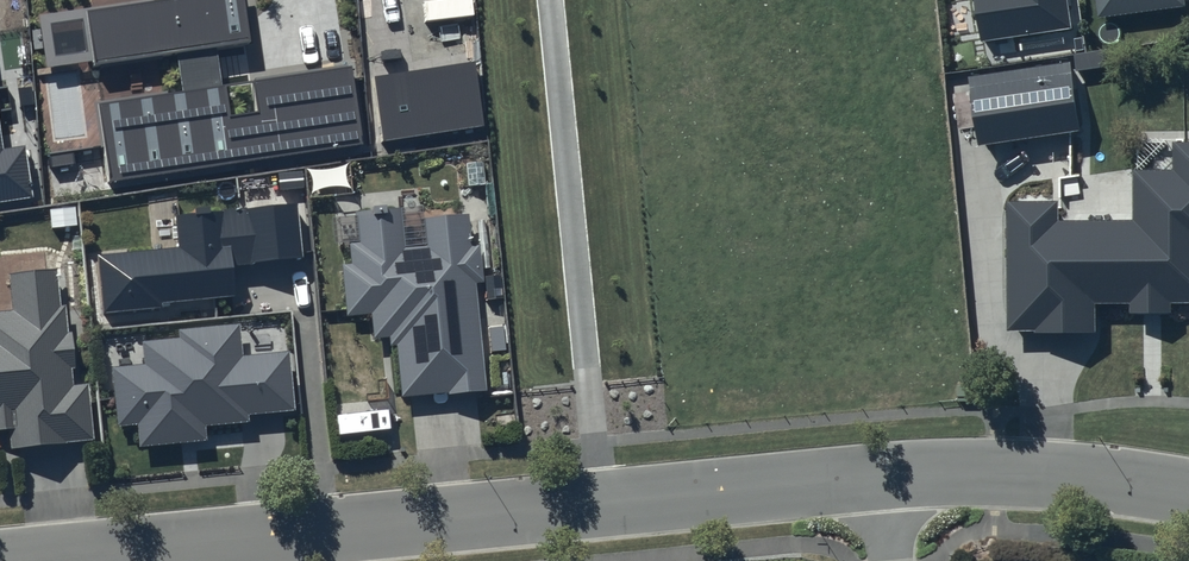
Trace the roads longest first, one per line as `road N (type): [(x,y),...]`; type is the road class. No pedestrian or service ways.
road 1 (residential): [(882,477),(36,560)]
road 2 (residential): [(1188,491),(1008,473),(882,477)]

